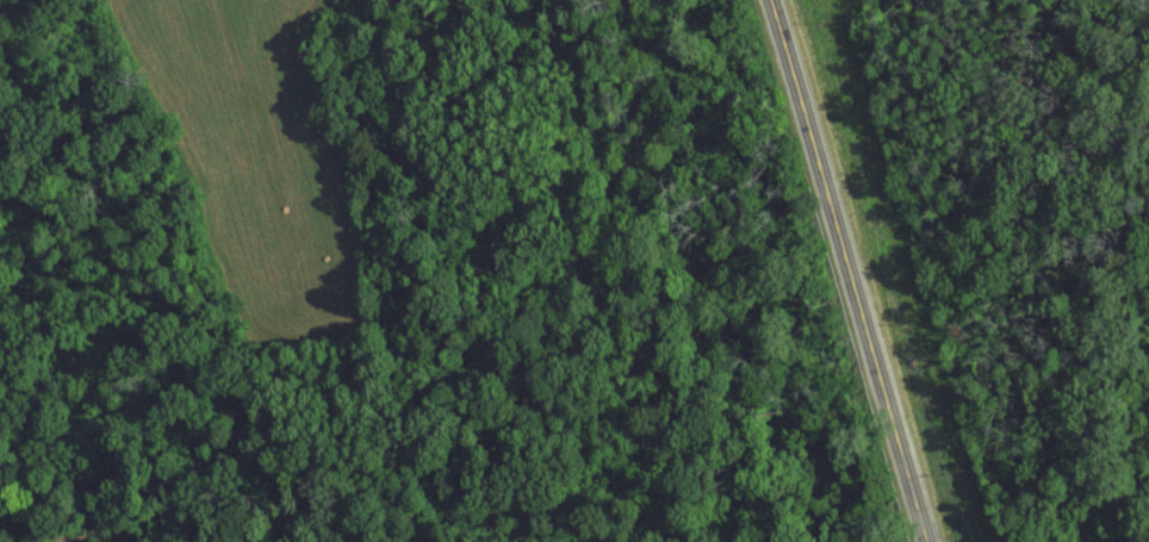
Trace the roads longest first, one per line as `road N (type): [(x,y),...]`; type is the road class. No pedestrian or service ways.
road 1 (primary): [(773,0),(929,541)]

